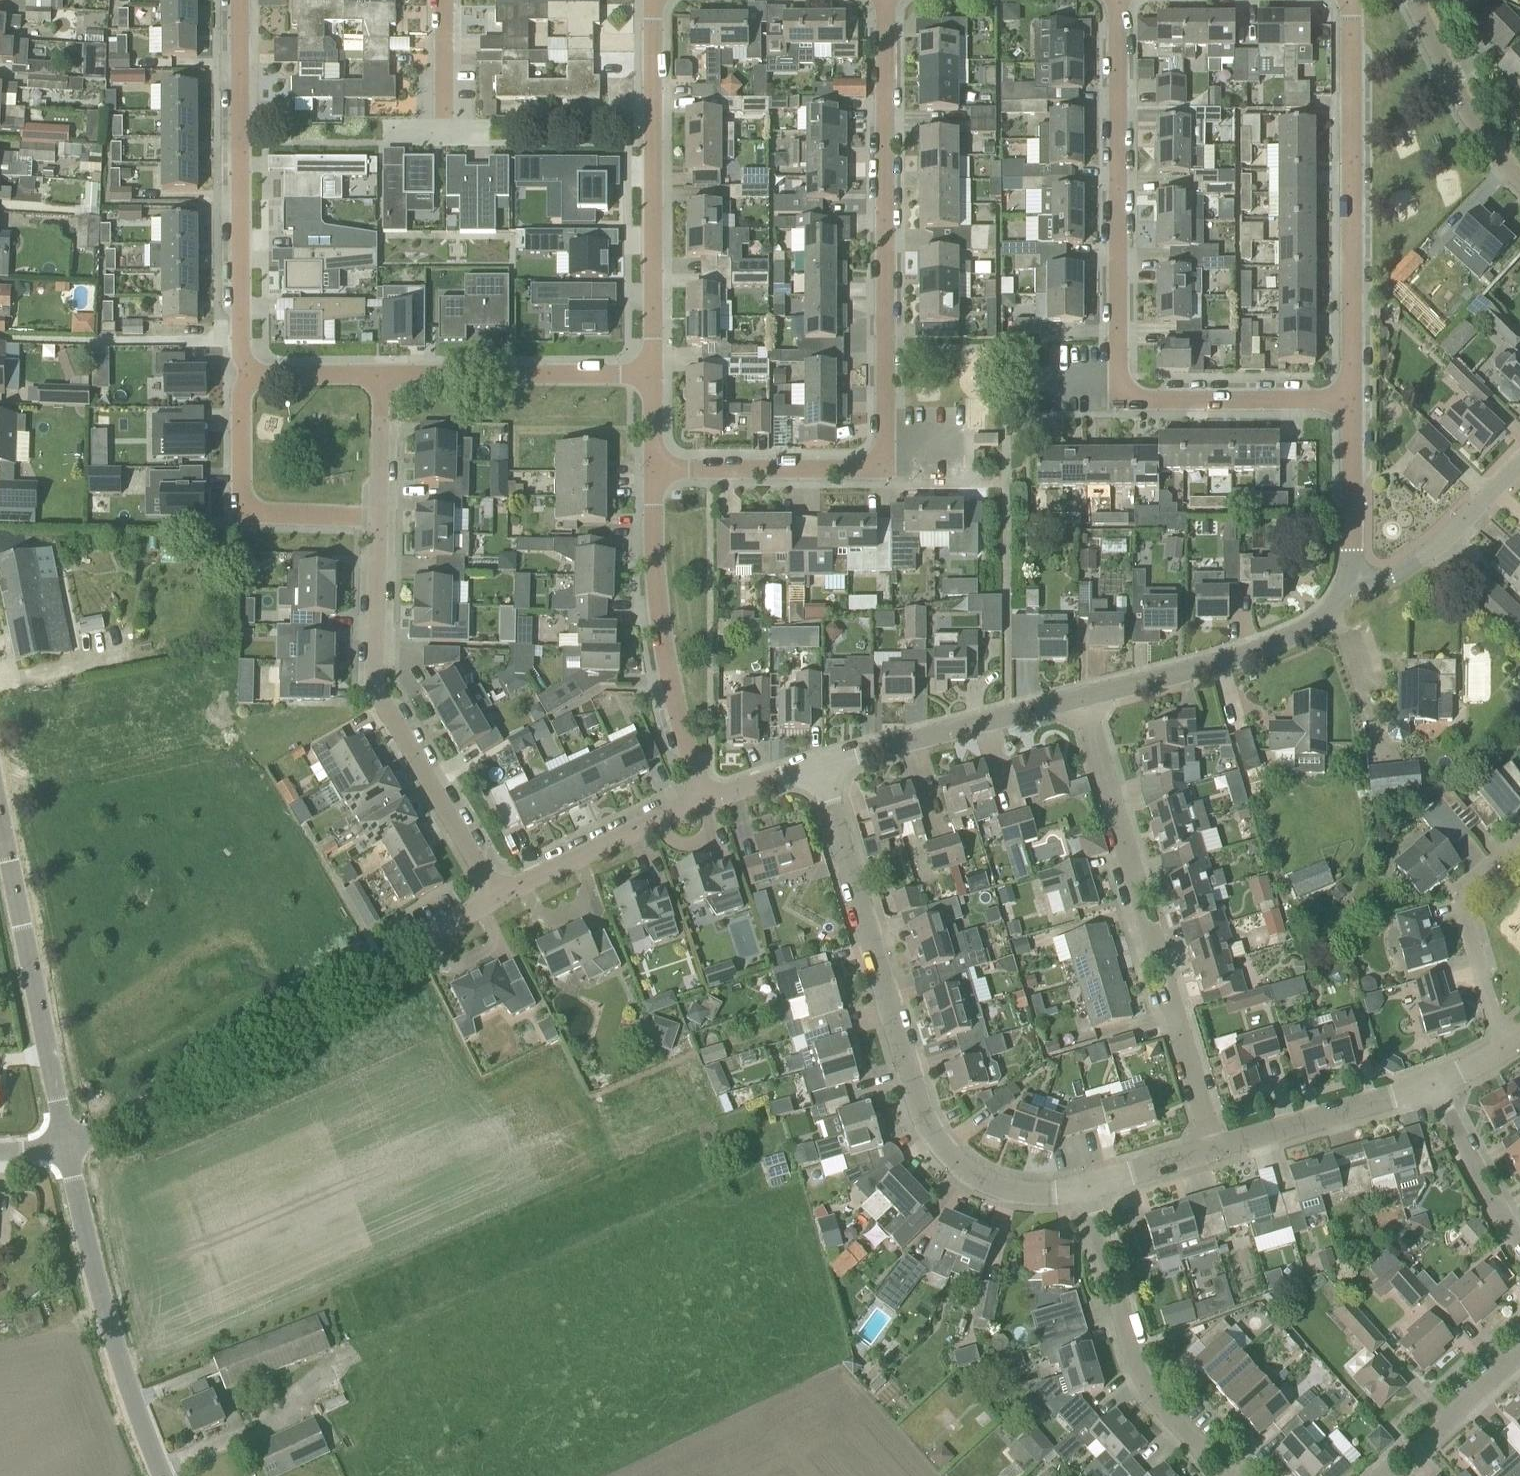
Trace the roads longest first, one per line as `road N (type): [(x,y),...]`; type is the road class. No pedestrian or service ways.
road 1 (residential): [(653,472),(872,468),(886,443),(885,0)]
road 2 (residential): [(1349,402),(1144,405),(1125,395),(1118,377),(1116,0)]
road 3 (residential): [(1068,1189),(1029,1193),(955,1170),(911,1109),(814,769)]
road 4 (unclassified): [(61,1144),(117,1129),(493,896)]
road 5 (residential): [(1209,1145),(1082,697)]
road 6 (residential): [(493,896),(379,693),(380,518)]
road 7 (residential): [(1349,402),(1346,0)]
road 8 (residential): [(255,375),(243,353),(239,0)]
road 9 (residential): [(653,373),(654,0)]
road 10 (unclassified): [(144,1475),(95,1368),(61,1144)]
road 11 (residential): [(61,1144),(0,811)]
road 12 (residential): [(710,797),(671,692),(655,601),(653,472)]
road 13 (residential): [(1068,1189),(1112,1350),(1140,1395),(1214,1475)]
road 14 (unclassified): [(1082,697),(1285,639),(1355,589)]
road 15 (residential): [(380,518),(240,516),(242,397),(255,375)]
road 16 (unclassified): [(814,769),(1082,697)]
road 17 (residential): [(653,373),(381,375)]
road 18 (residential): [(1506,1053),(1458,895),(1519,843)]
road 19 (unclassified): [(493,896),(710,797)]
road 20 (residential): [(1440,1087),(1209,1145)]
road 21 (residential): [(1519,190),(1491,159),(1406,0)]
road 22 (unclassified): [(1355,589),(1519,452)]
road 23 (residential): [(1355,589),(1349,402)]
road 24 (residential): [(1519,1253),(1440,1087)]
road 25 (residential): [(1394,1475),(1519,1359)]
road 26 (residential): [(1209,1145),(1068,1189)]
road 27 (residential): [(380,518),(381,375)]
road 28 (residential): [(381,375),(255,375)]

